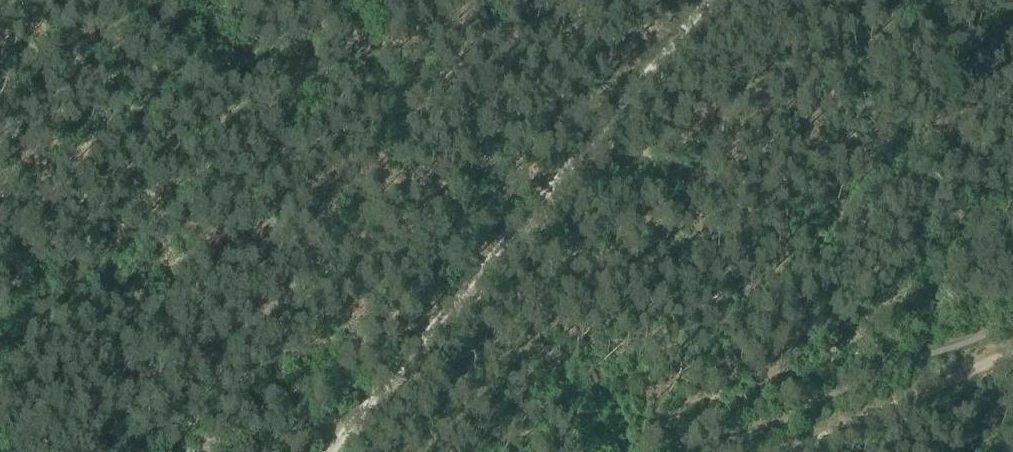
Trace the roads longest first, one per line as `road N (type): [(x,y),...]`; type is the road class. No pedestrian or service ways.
road 1 (track): [(665,0),(295,451)]
road 2 (track): [(804,451),(1012,358)]

